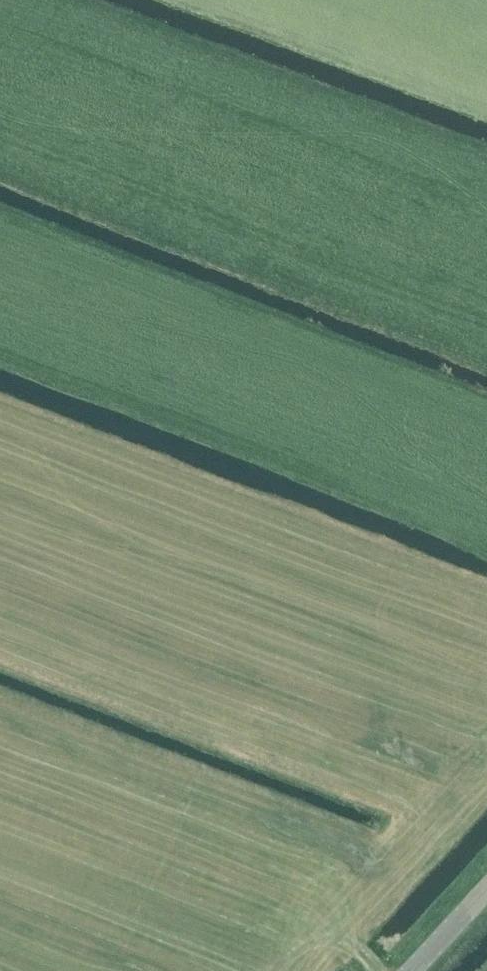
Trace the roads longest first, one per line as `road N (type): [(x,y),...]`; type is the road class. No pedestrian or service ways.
road 1 (tertiary): [(404,970),(486,881)]

